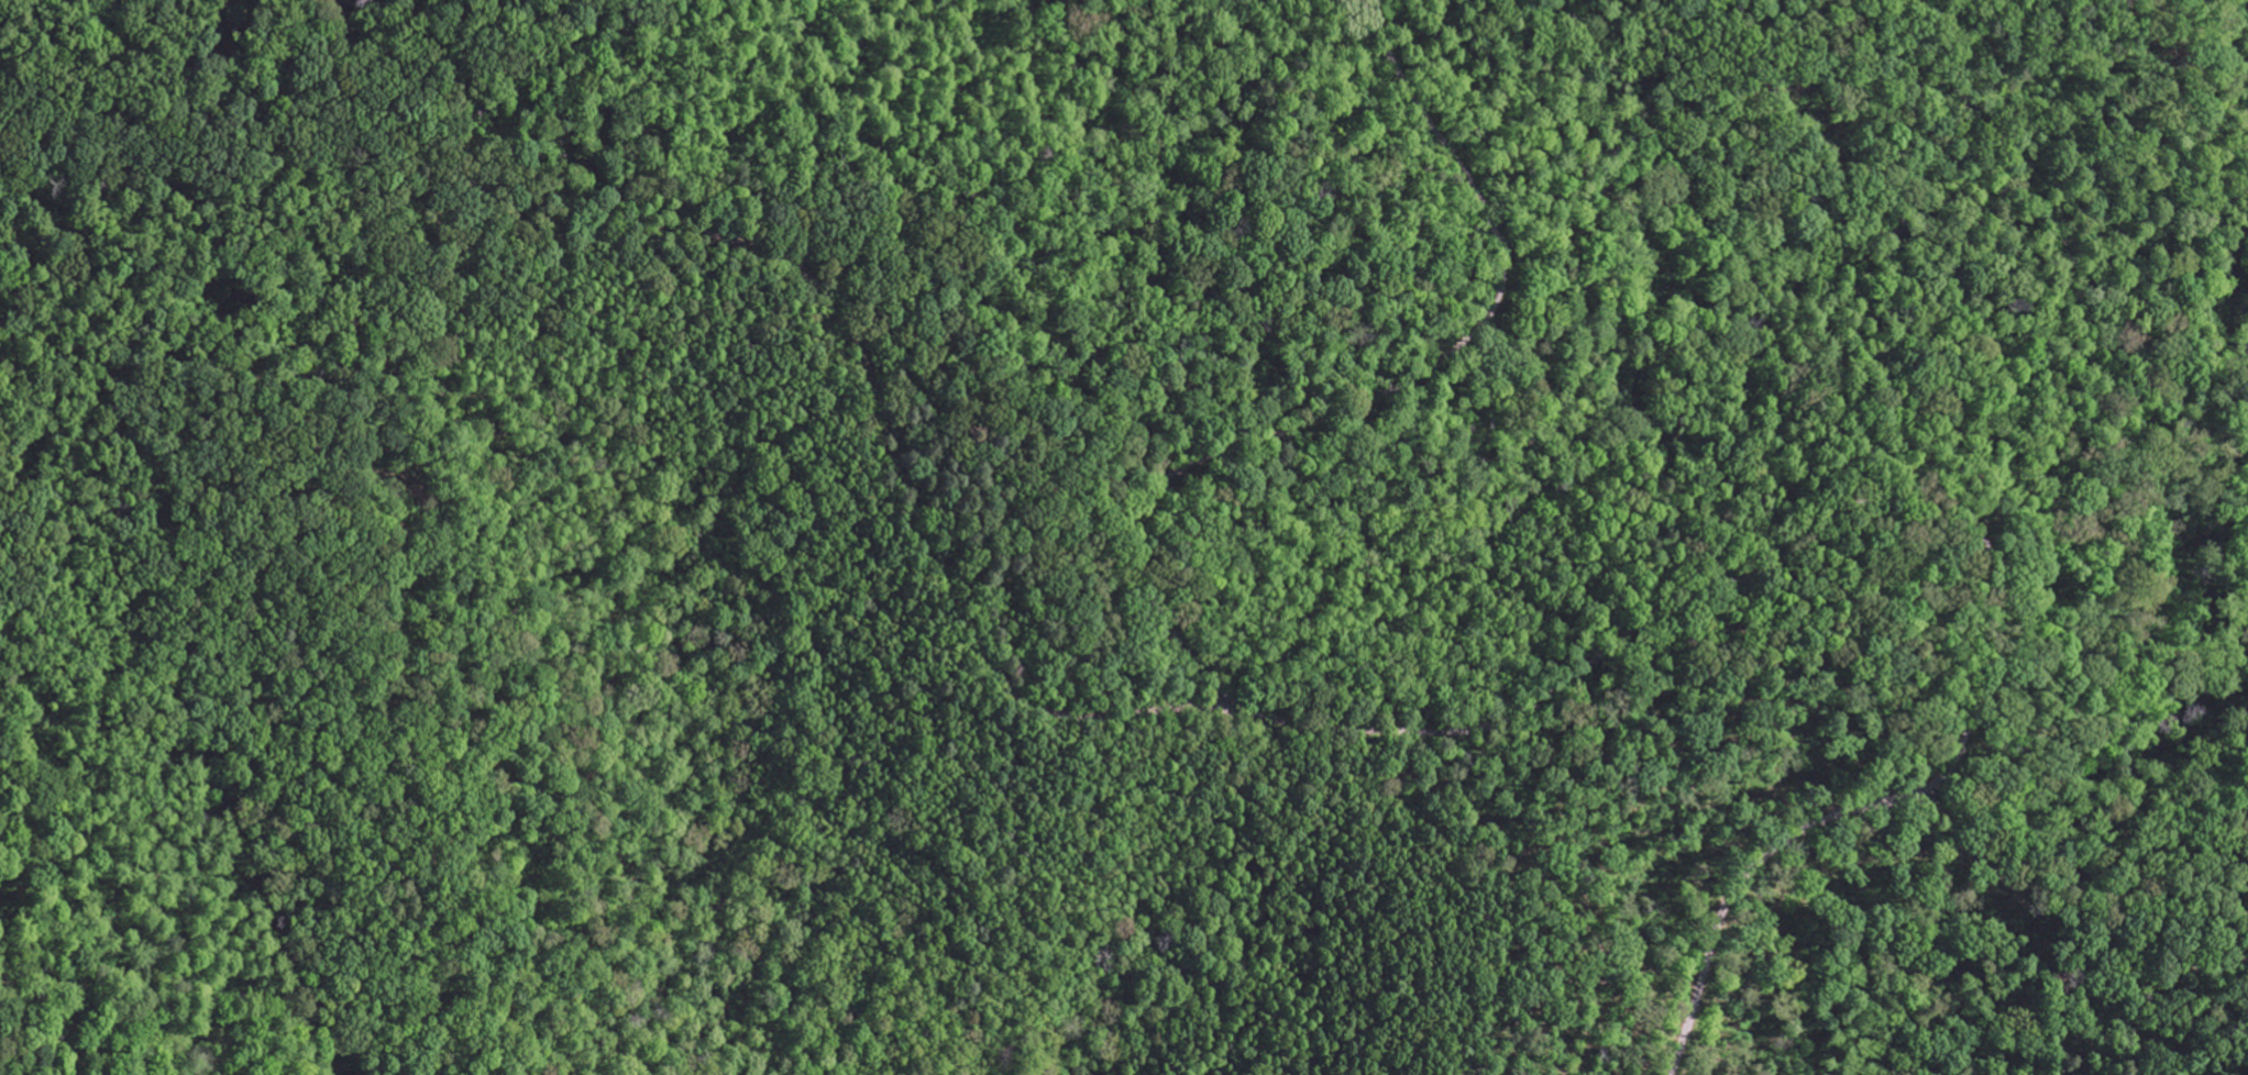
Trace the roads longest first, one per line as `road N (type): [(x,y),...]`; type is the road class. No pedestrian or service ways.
road 1 (residential): [(1666,1074),(1722,901),(1748,852),(1778,824),(1926,769),(1948,747),(1986,656),(1995,599),(1985,534),(1954,499),(1915,485),(1843,499),(1772,564),(1701,580),(1520,702),(1465,722),(1302,725),(1195,703),(1076,713),(1031,699),(978,635),(911,495),(862,363)]
road 2 (track): [(1231,709),(1233,696),(1160,611),(1138,556),(1139,509),(1175,475),(1377,399),(1448,356),(1489,317),(1506,268),(1494,212),(1398,73),(1367,0)]
road 3 (track): [(862,363),(819,287),(745,239)]

